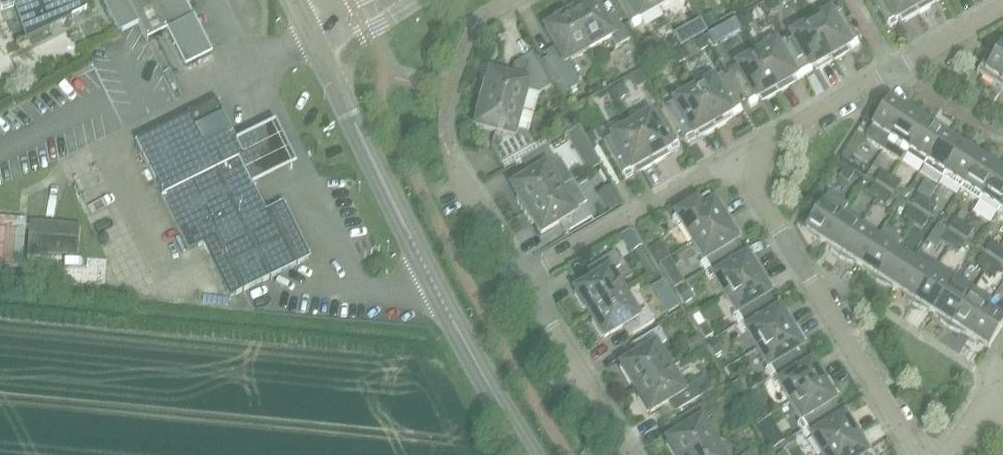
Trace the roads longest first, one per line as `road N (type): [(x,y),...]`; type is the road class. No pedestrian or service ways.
road 1 (tertiary): [(528,454),(428,283),(310,41)]
road 2 (residential): [(921,454),(753,187),(753,162)]
road 3 (residential): [(753,162),(894,67),(1002,8)]
road 4 (residential): [(524,274),(719,170),(753,162)]
road 5 (residential): [(634,454),(524,274)]
road 6 (residential): [(524,274),(447,128)]

